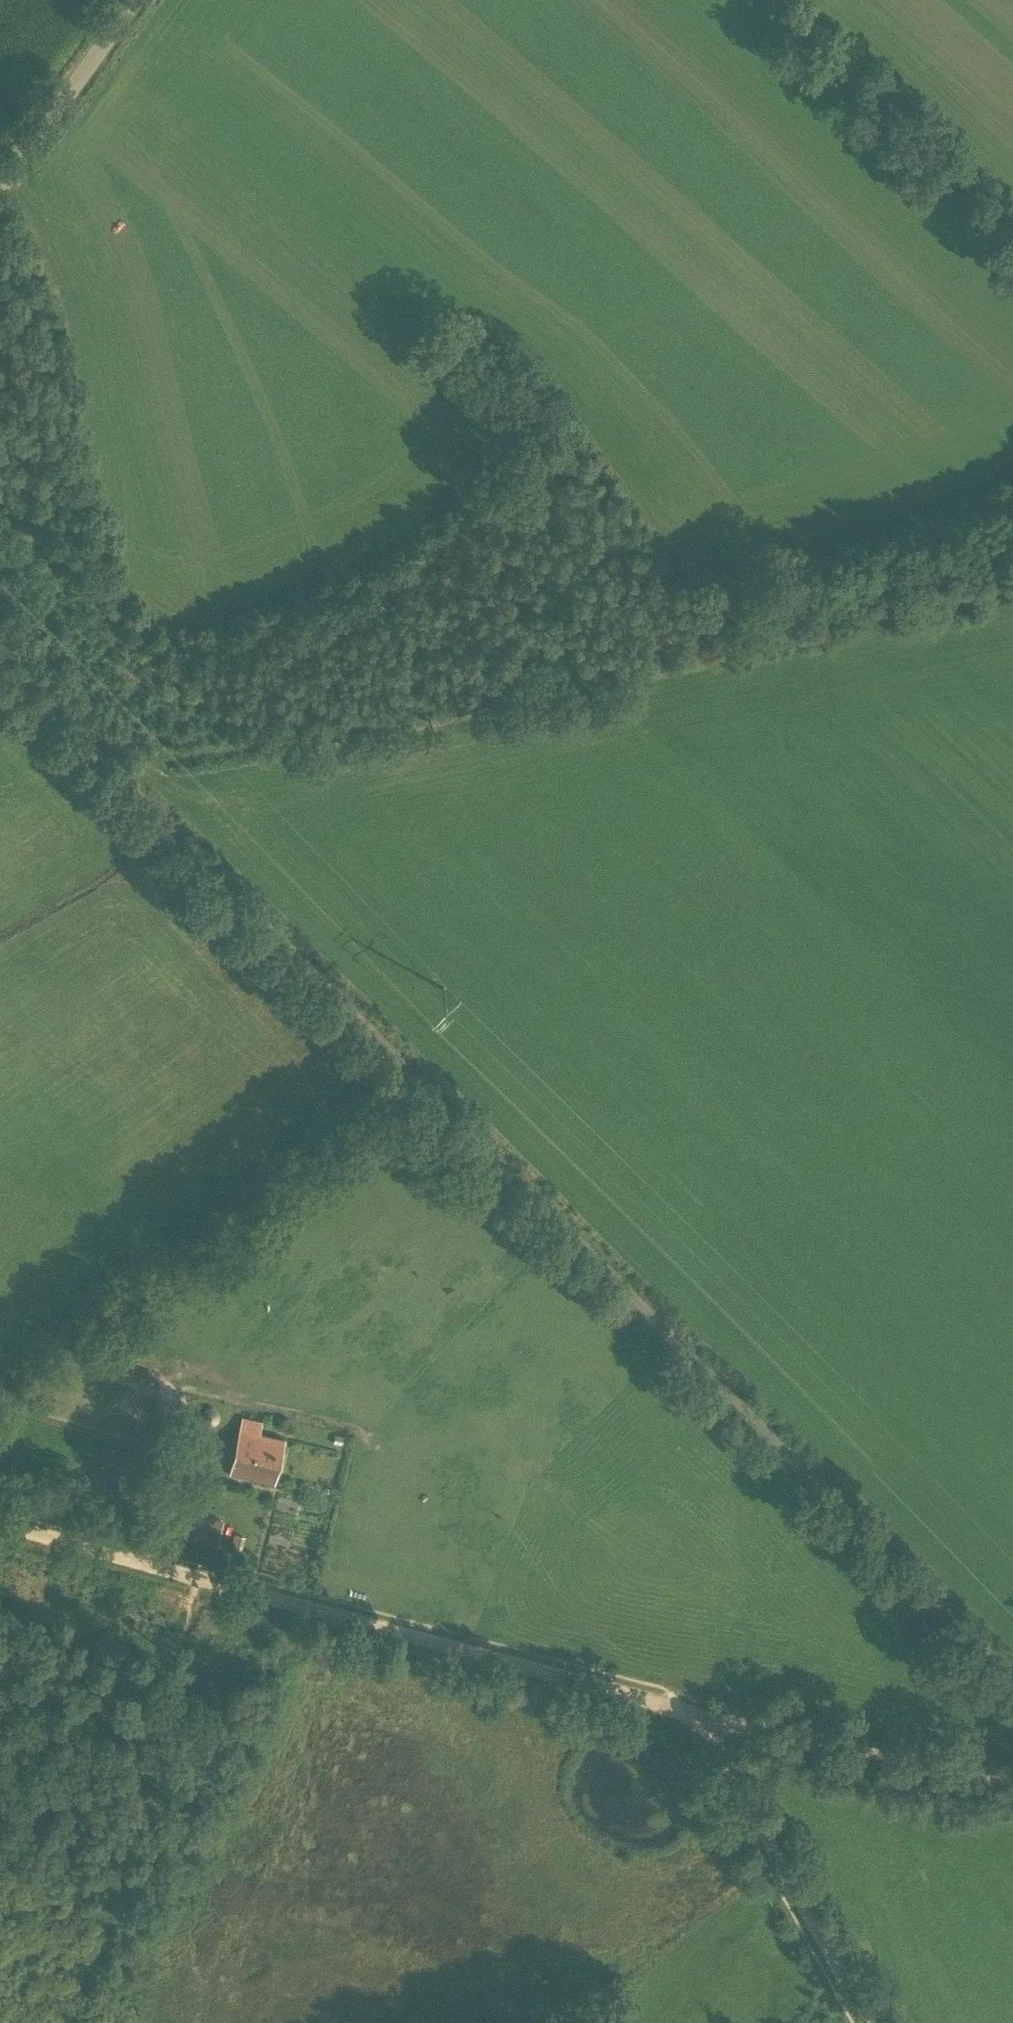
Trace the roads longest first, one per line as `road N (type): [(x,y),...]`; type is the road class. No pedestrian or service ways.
road 1 (track): [(1012,573),(258,740),(104,766)]
road 2 (track): [(698,1714),(198,1575)]
road 3 (track): [(872,2022),(698,1714)]
road 4 (track): [(1012,1780),(698,1714)]
road 5 (tertiary): [(0,193),(138,0)]
road 6 (track): [(198,1575),(0,1521)]

